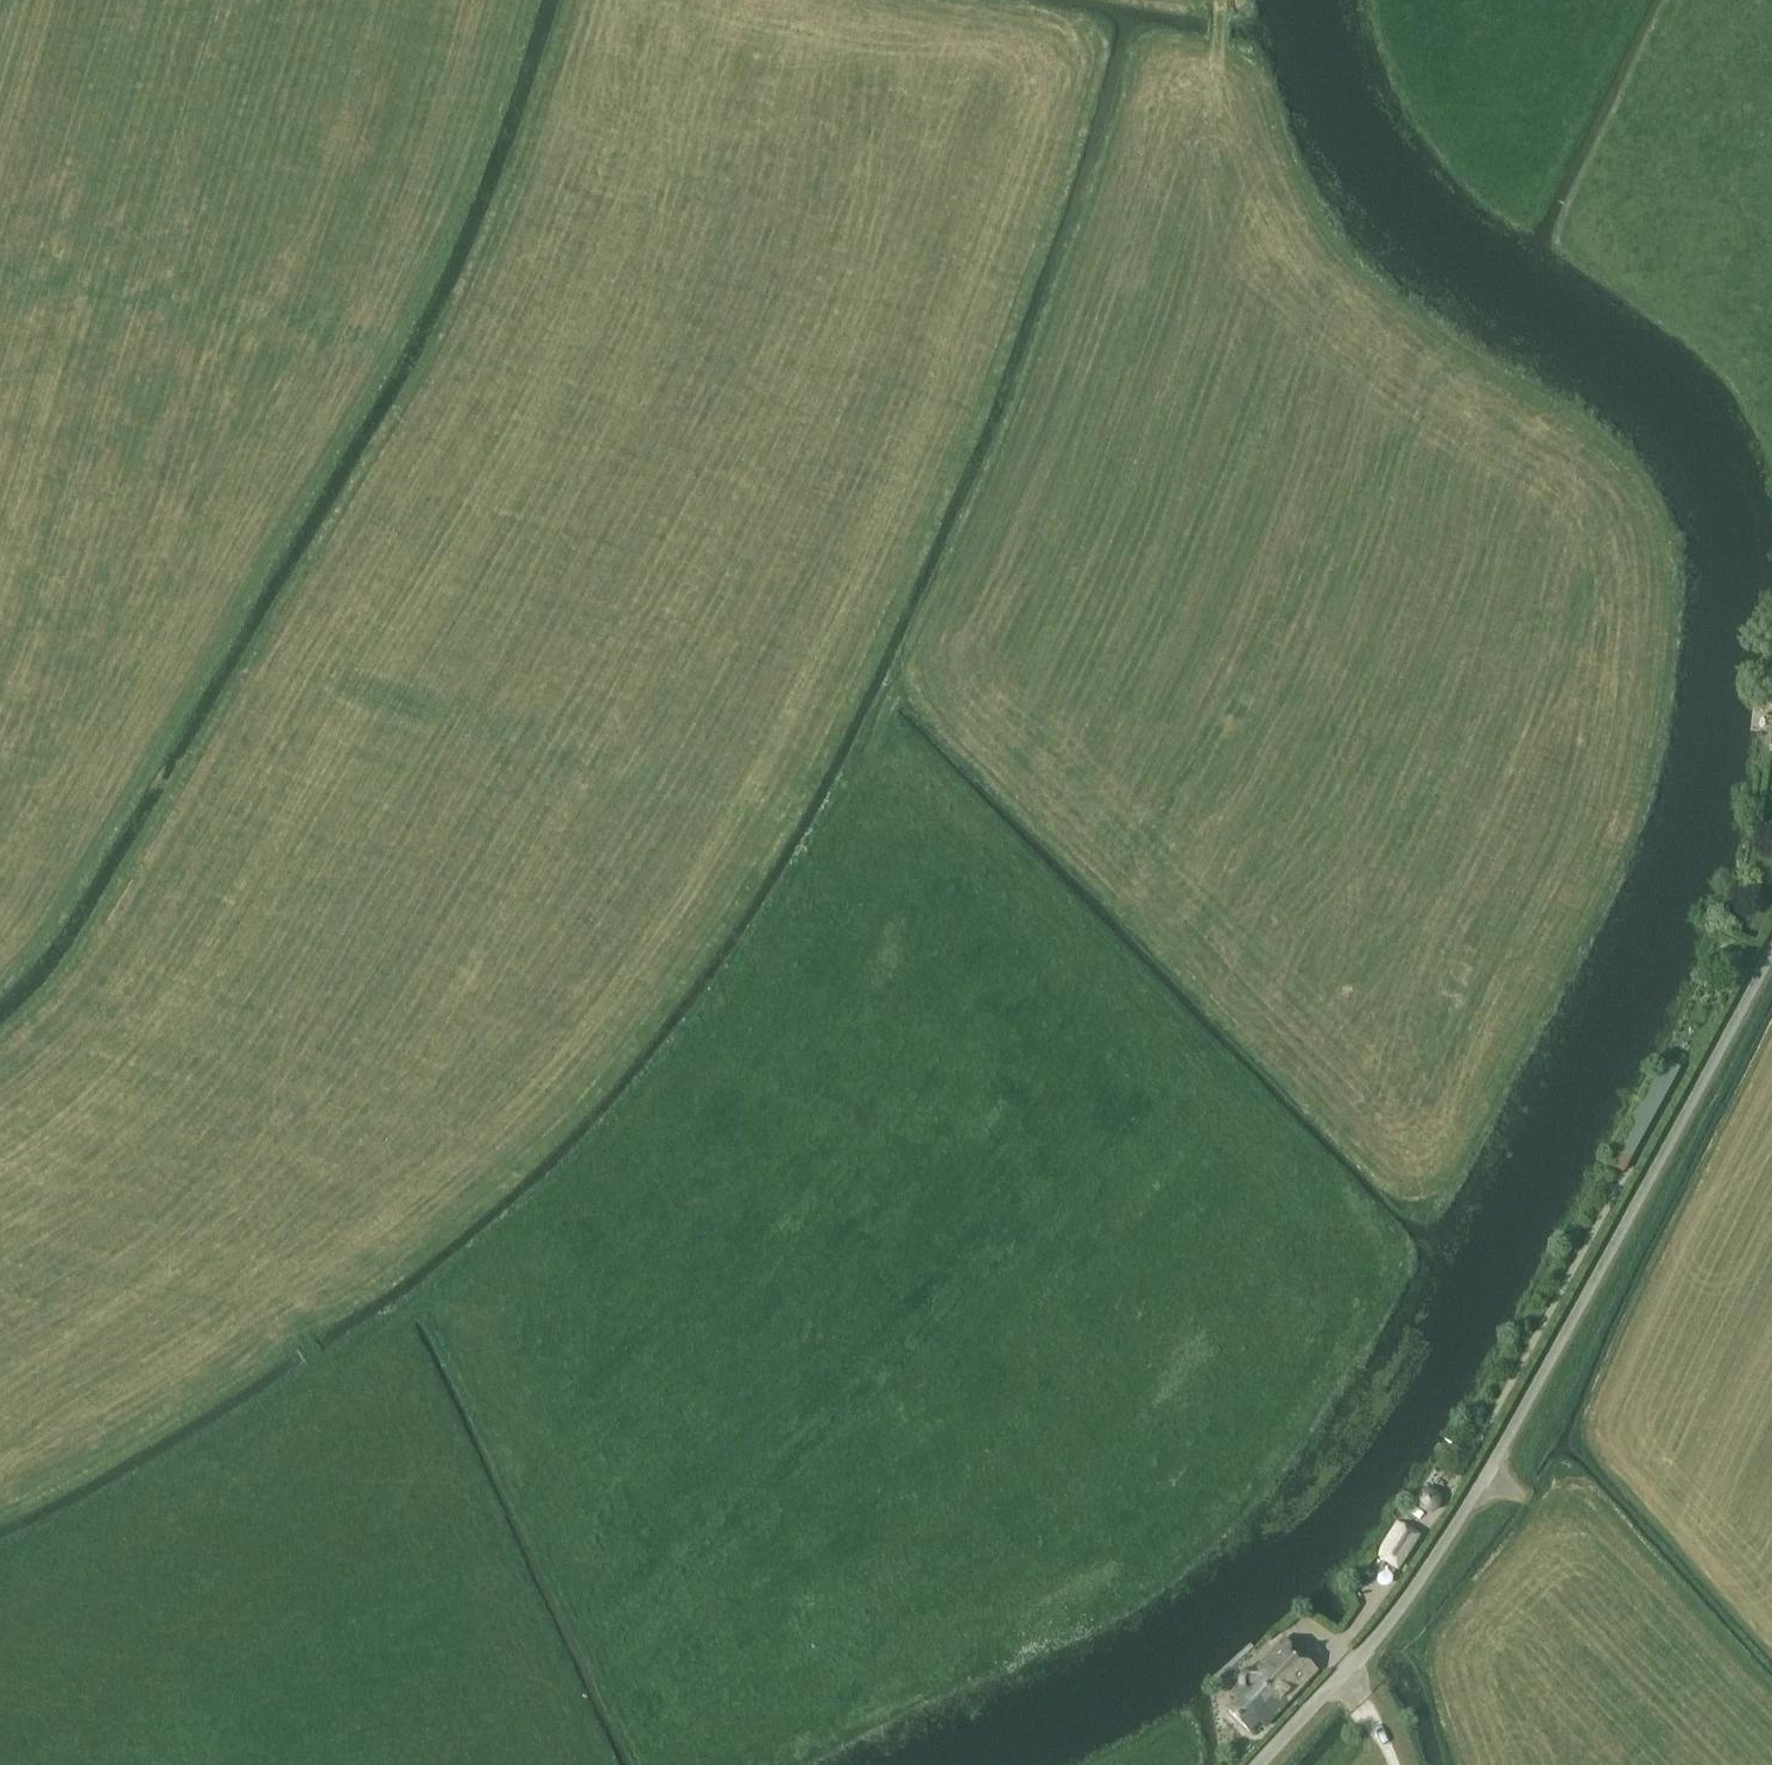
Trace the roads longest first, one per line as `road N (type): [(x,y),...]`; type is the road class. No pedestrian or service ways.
road 1 (unclassified): [(1258,1764),(1380,1631),(1443,1547),(1771,950)]

